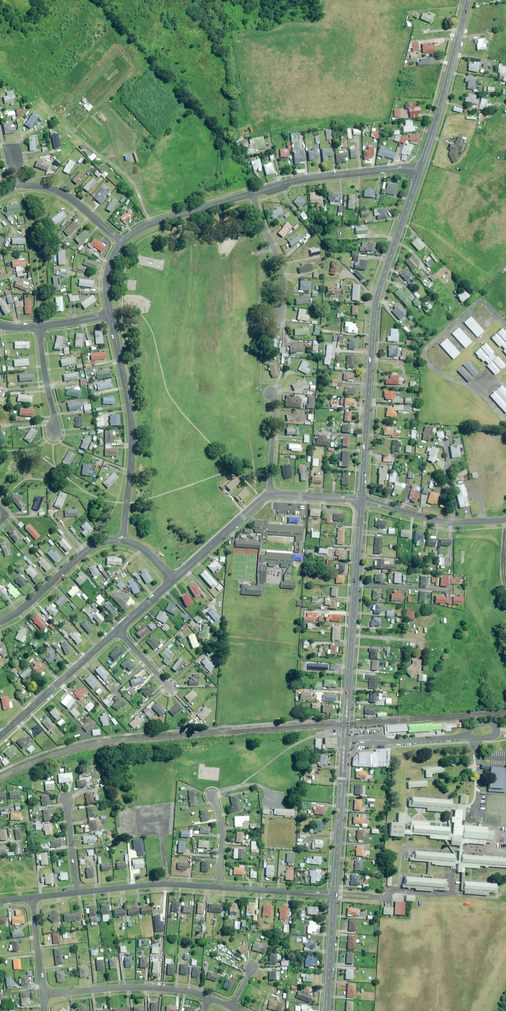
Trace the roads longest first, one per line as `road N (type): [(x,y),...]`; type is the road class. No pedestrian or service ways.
road 1 (track): [(347,718),(110,736),(0,771)]
road 2 (tertiary): [(420,170),(376,303),(362,500)]
road 3 (residential): [(122,540),(132,426),(111,314)]
road 4 (tertiary): [(469,0),(420,170)]
road 5 (residential): [(252,193),(302,179),(420,170)]
road 6 (residential): [(207,997),(143,988),(44,995)]
road 7 (residential): [(0,737),(118,630)]
road 8 (tertiary): [(356,584),(345,741)]
road 9 (tertiary): [(345,741),(334,895)]
road 10 (residential): [(0,623),(92,547),(122,540)]
road 11 (residential): [(505,519),(447,523),(362,500)]
road 12 (residential): [(77,893),(218,888)]
road 13 (residential): [(123,243),(154,223),(252,193)]
road 14 (residential): [(276,317),(281,267),(252,193)]
road 15 (residential): [(174,579),(271,495)]
road 16 (residential): [(123,243),(65,195),(18,186)]

